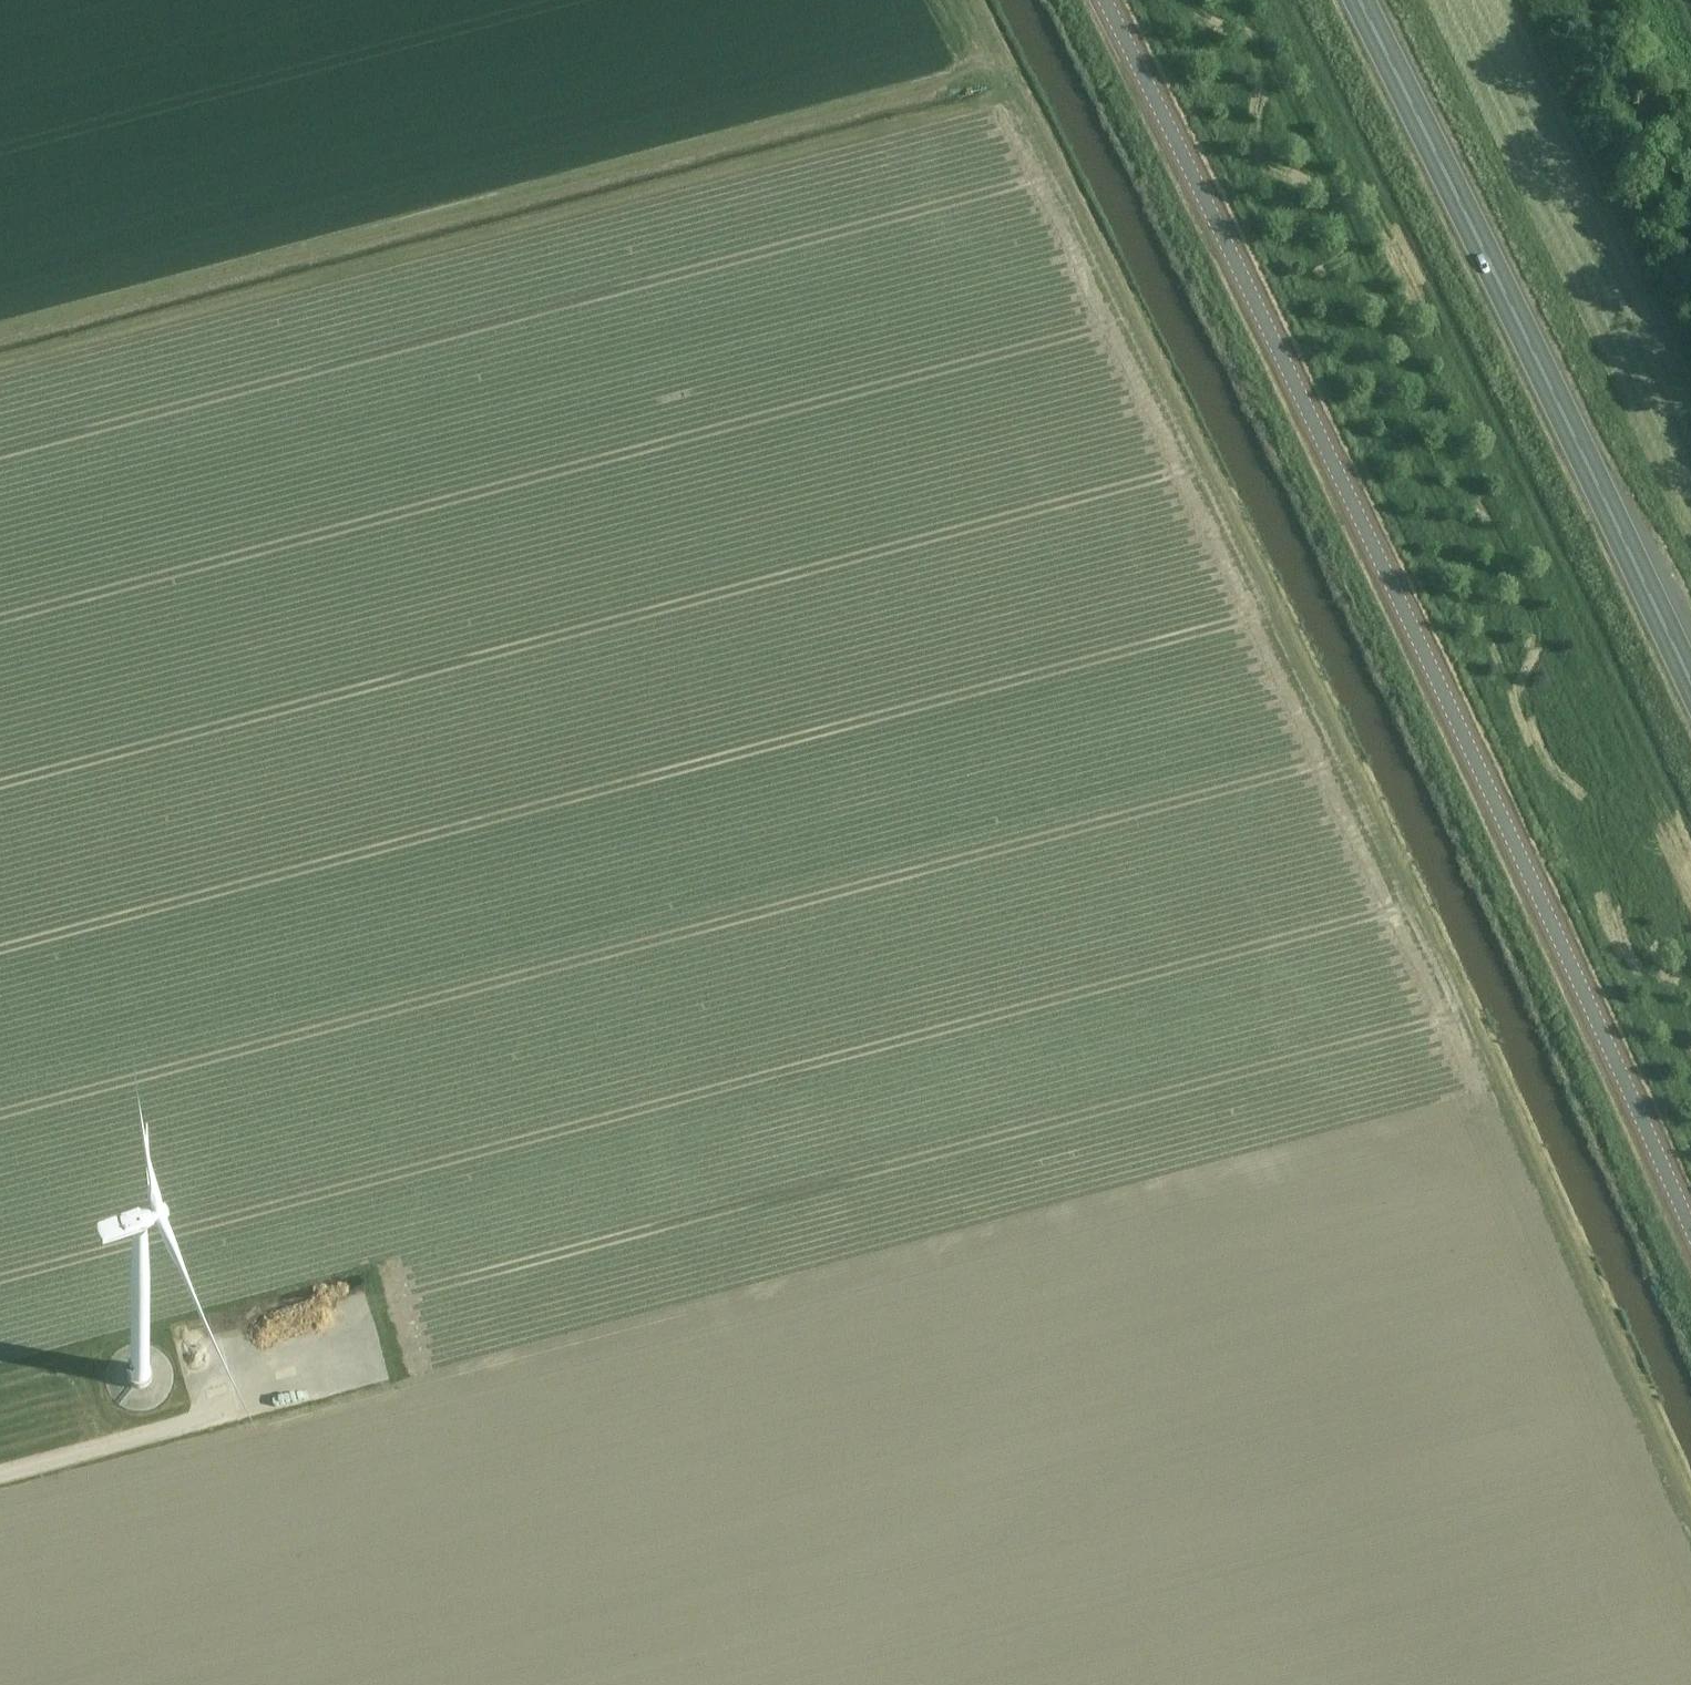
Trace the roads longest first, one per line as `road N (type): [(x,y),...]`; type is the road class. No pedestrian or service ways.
road 1 (unclassified): [(1690,1250),(1453,711),(1107,0)]
road 2 (trunk): [(1690,647),(1369,0)]

